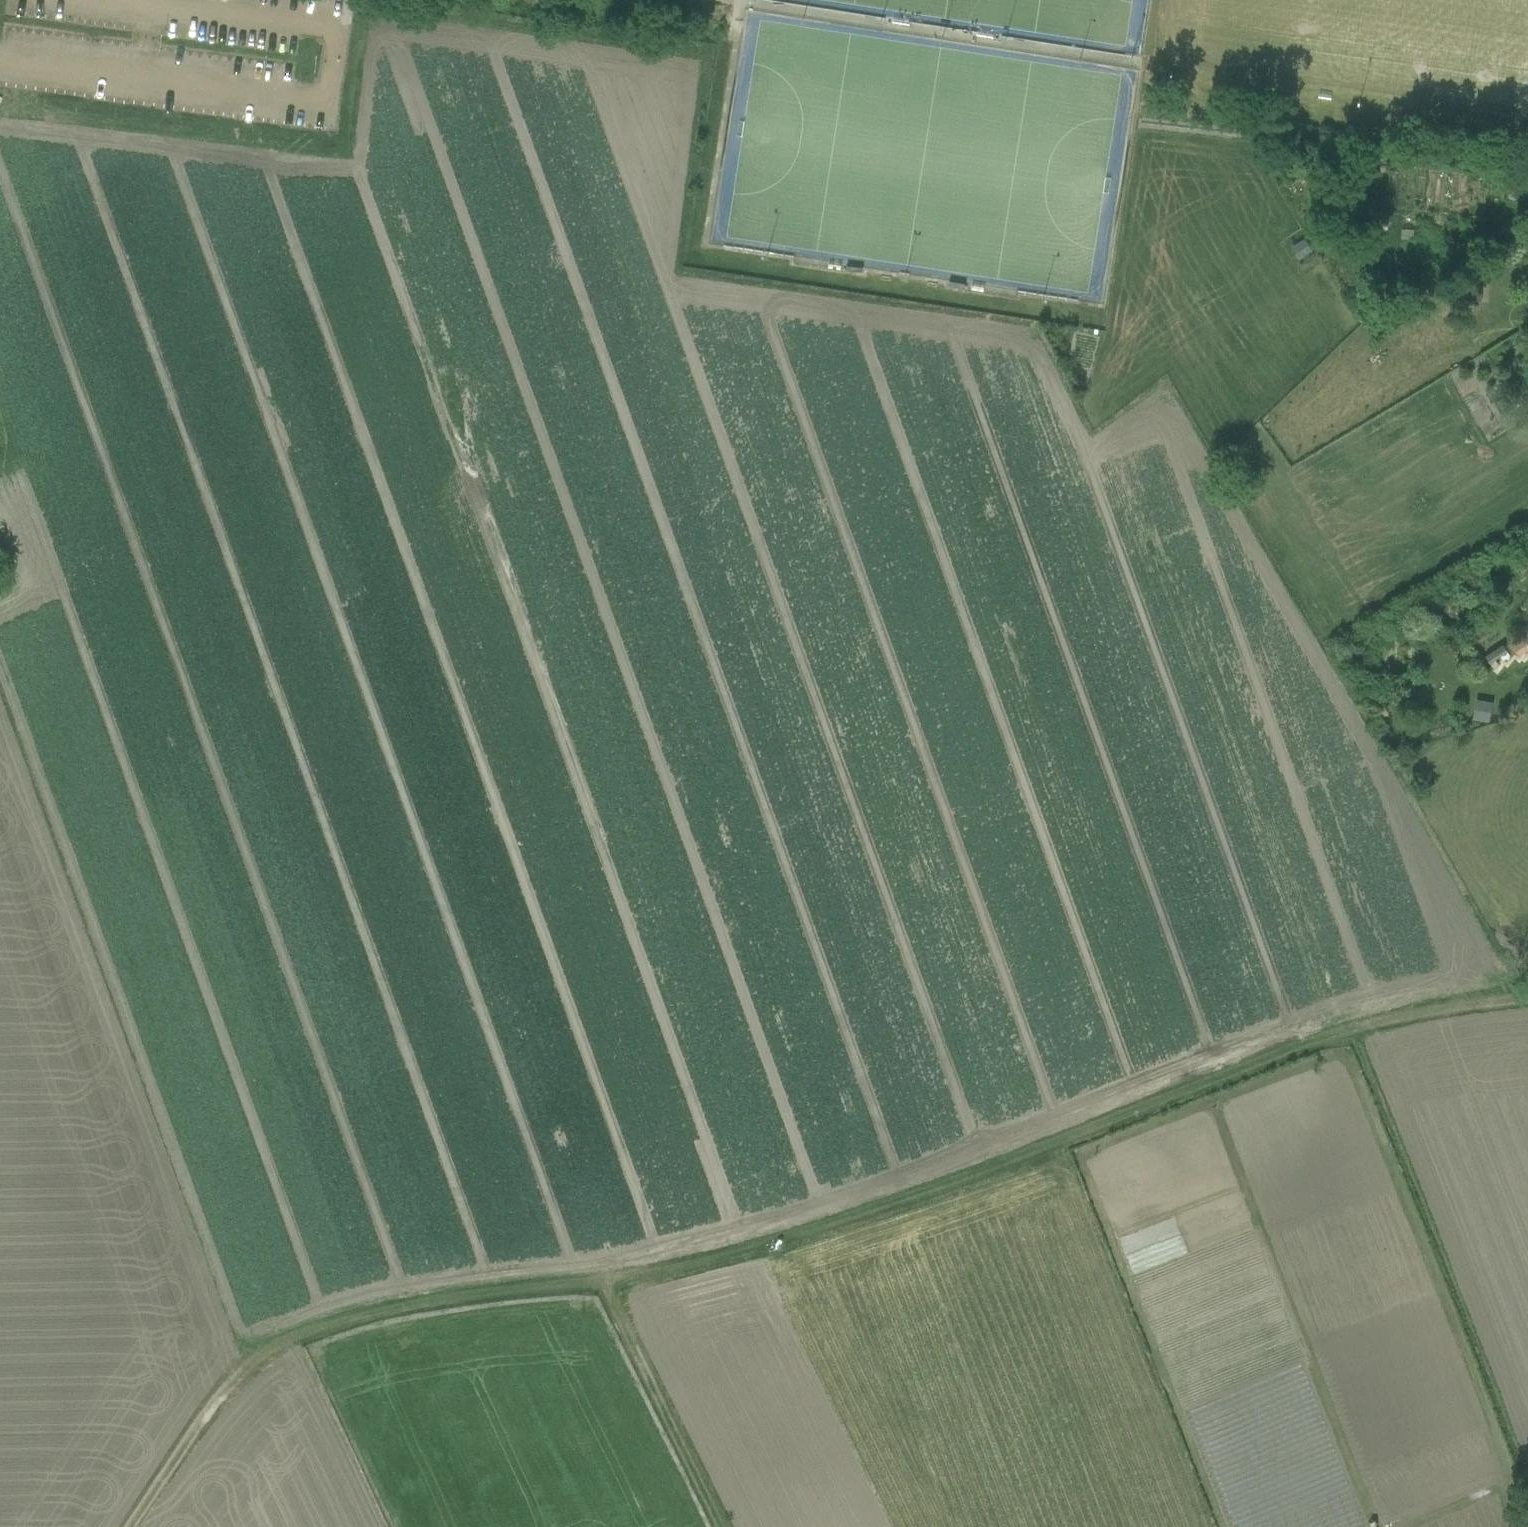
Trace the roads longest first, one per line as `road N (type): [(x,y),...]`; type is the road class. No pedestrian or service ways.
road 1 (track): [(139,1526),(228,1401),(273,1370),(344,1340),(453,1305),(614,1288),(1089,1137),(1345,1035),(1527,1003)]
road 2 (track): [(721,1526),(614,1288)]

